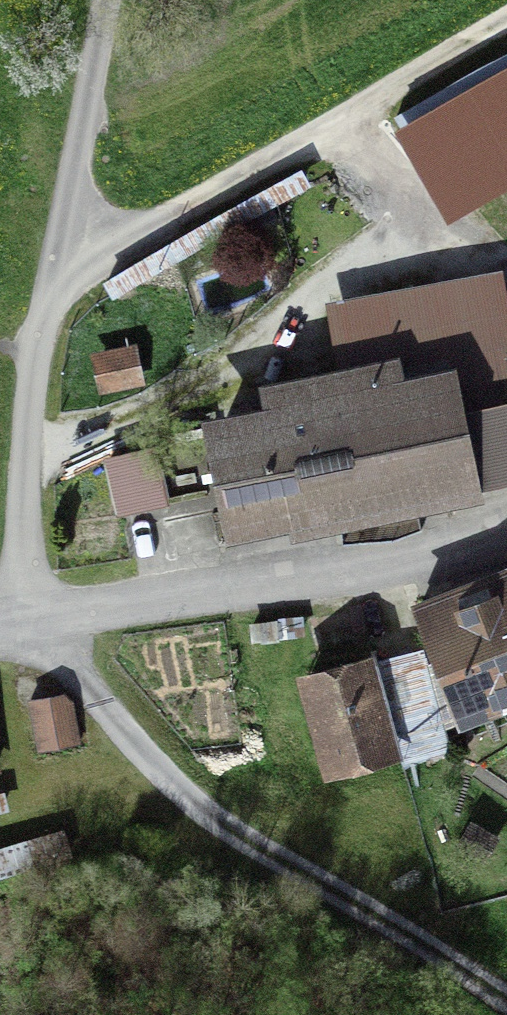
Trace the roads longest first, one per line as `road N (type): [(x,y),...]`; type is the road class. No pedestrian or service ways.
road 1 (unclassified): [(106,0),(33,383),(23,502),(32,623)]
road 2 (track): [(506,1002),(185,793),(32,623)]
road 3 (track): [(506,17),(51,279)]
road 4 (residential): [(506,530),(393,563),(32,623)]

